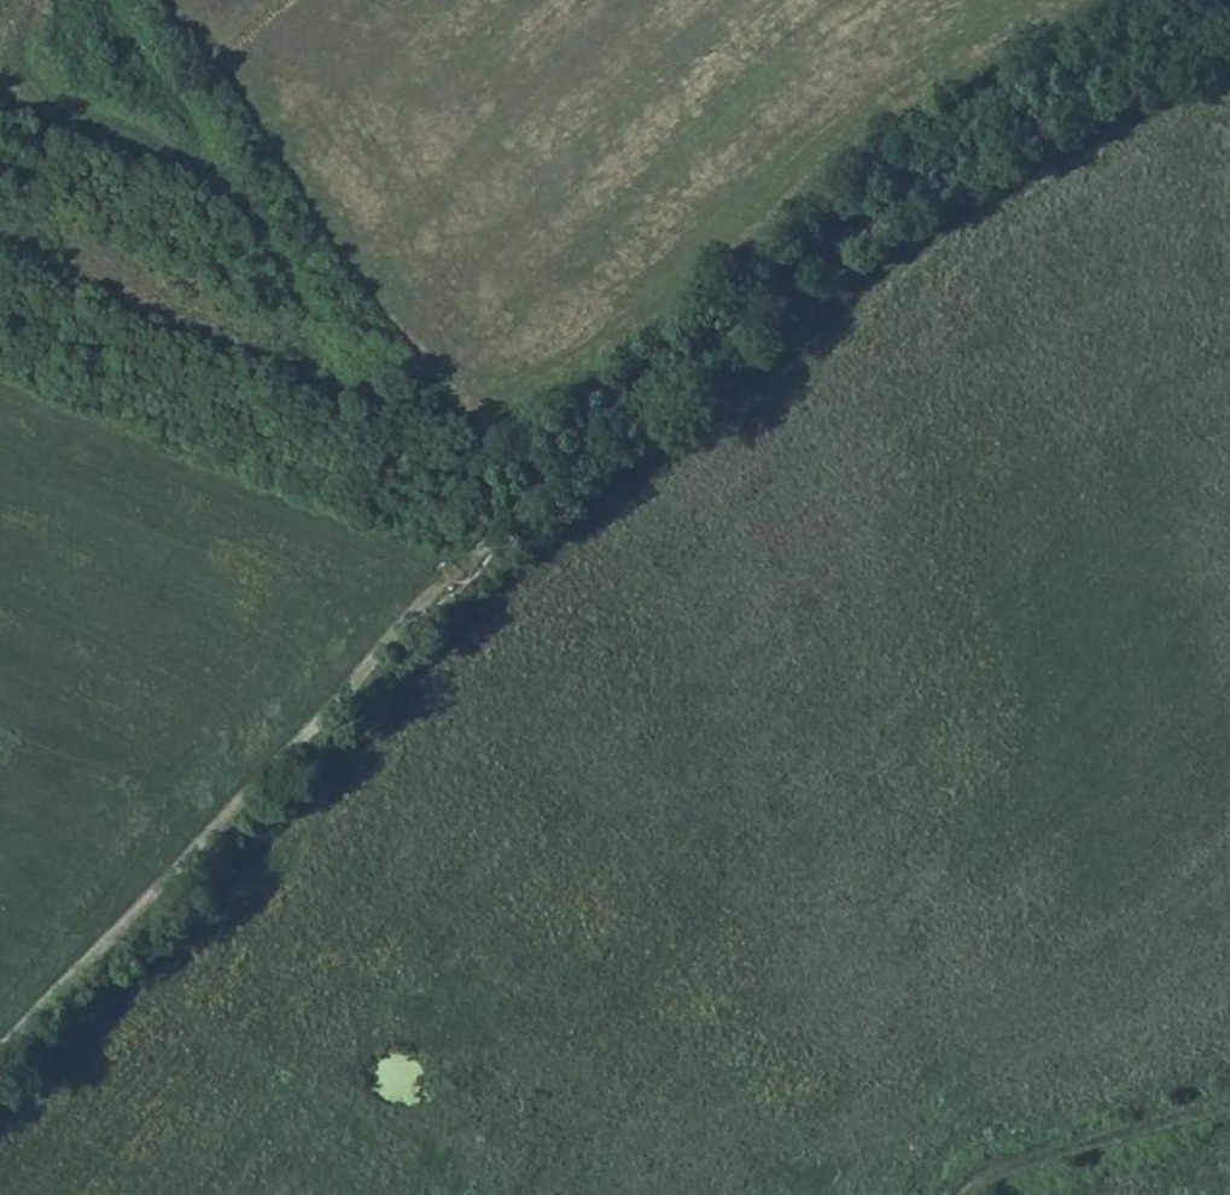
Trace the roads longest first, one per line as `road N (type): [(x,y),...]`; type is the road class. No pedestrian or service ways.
road 1 (track): [(0,1028),(95,926),(821,260),(1229,17)]
road 2 (track): [(974,1194),(999,1170),(1229,1106)]

